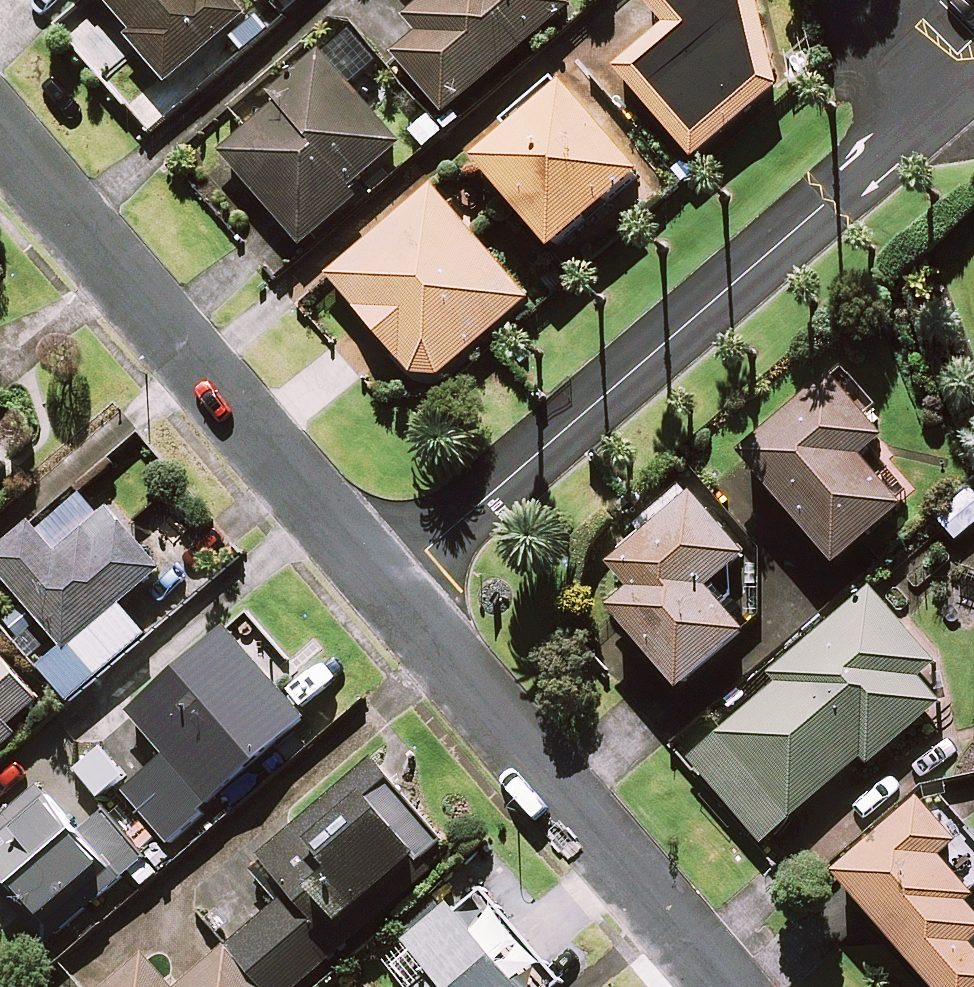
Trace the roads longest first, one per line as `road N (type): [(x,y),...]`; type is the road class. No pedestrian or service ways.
road 1 (residential): [(729,986),(0,138)]

